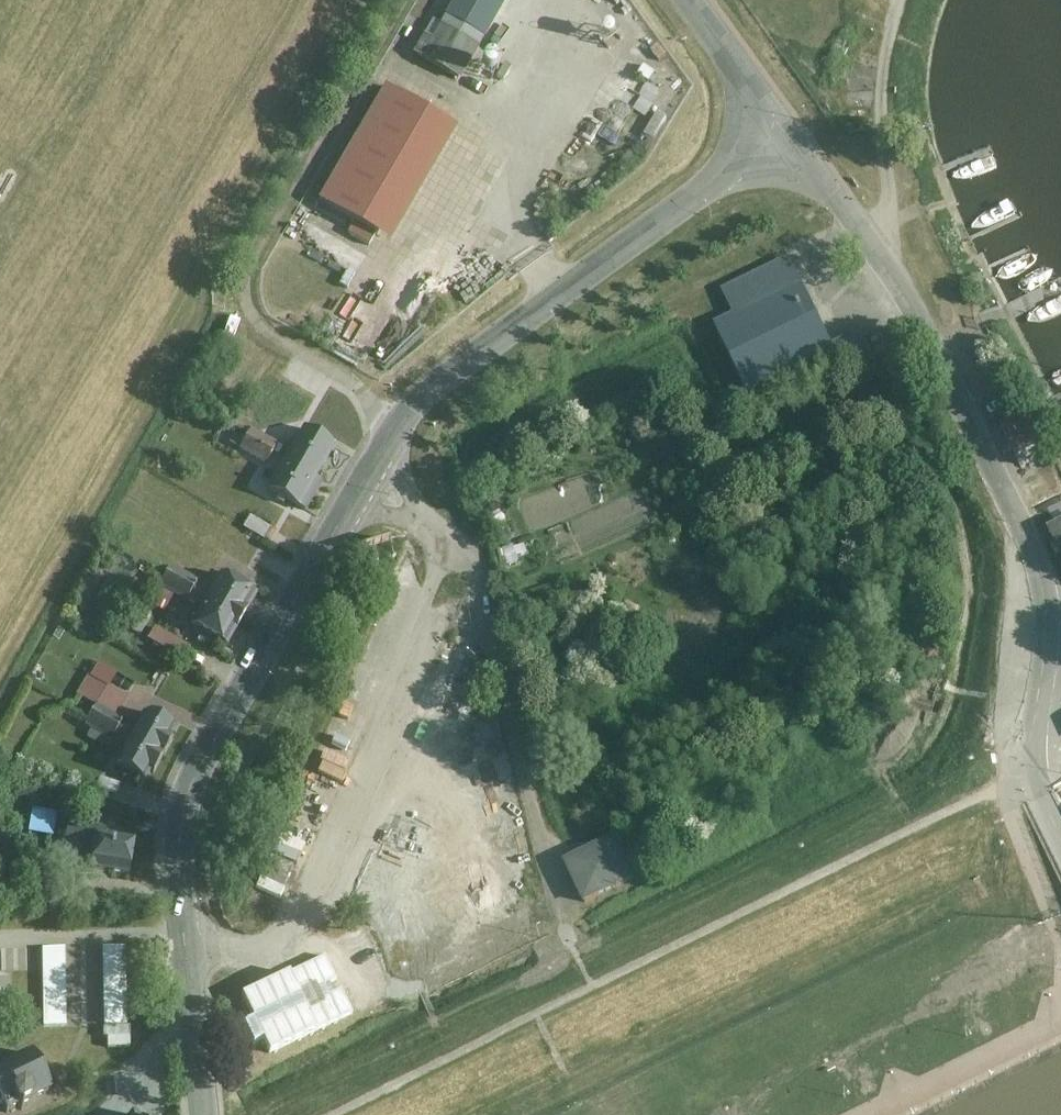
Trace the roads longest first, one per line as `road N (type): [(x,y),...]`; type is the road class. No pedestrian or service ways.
road 1 (unclassified): [(739,73),(752,111),(727,168),(464,363),(393,435),(203,760),(184,815),(186,941)]
road 2 (unclassified): [(739,73),(899,289),(1031,549),(1048,641),(1036,757),(1041,796),(1060,837)]
road 3 (track): [(393,435),(357,385),(266,330),(249,285),(407,0)]
road 4 (unclassified): [(205,1114),(186,941)]

